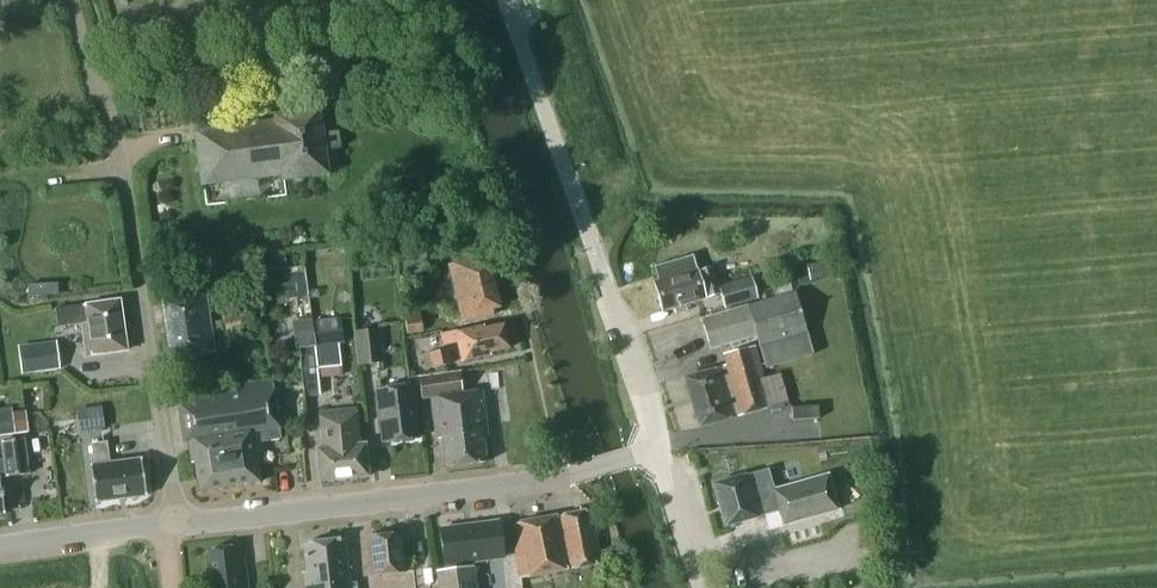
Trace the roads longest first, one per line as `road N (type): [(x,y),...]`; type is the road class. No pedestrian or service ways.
road 1 (residential): [(169,520),(124,176),(72,0)]
road 2 (tertiary): [(652,450),(649,402),(508,0)]
road 3 (tertiary): [(574,475),(169,520)]
road 4 (tertiary): [(169,520),(0,543)]
road 5 (unclassified): [(702,587),(652,450)]

